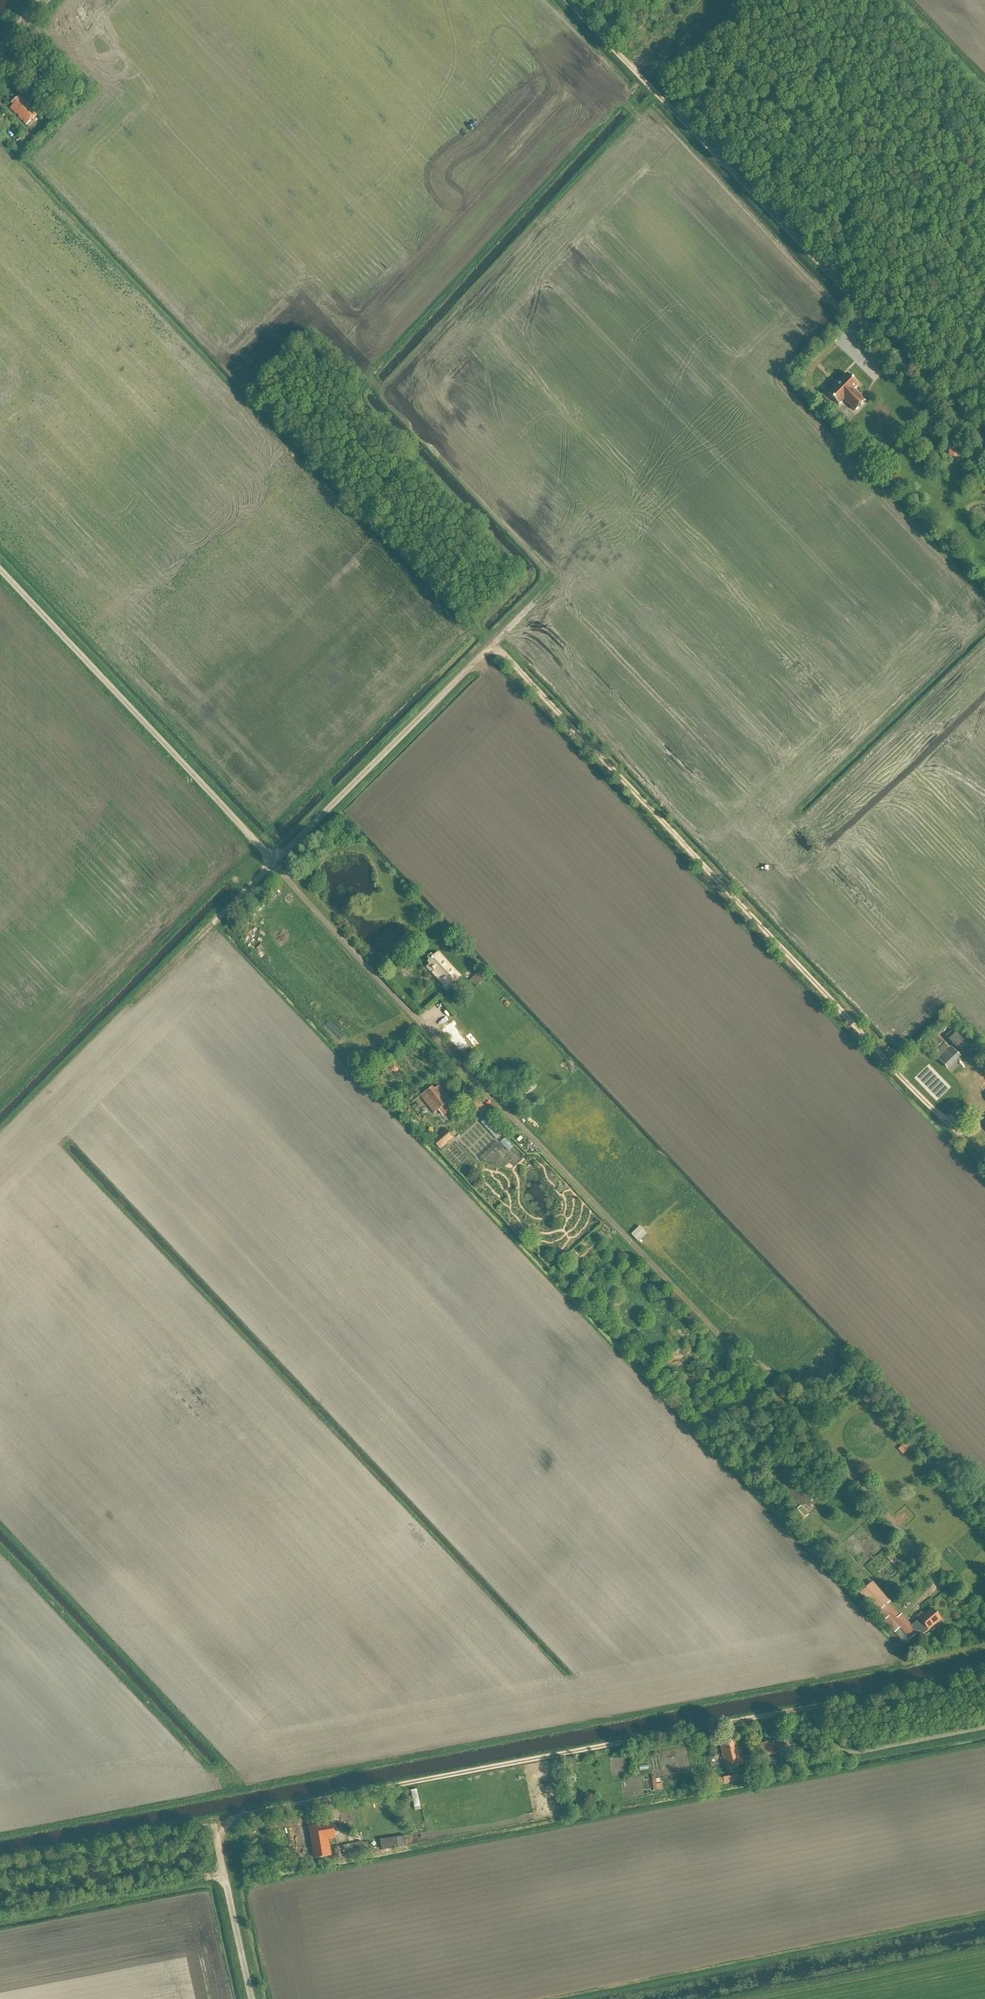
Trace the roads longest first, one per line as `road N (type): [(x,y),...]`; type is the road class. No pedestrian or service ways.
road 1 (unclassified): [(896,1524),(273,864)]
road 2 (unclassified): [(494,644),(984,1165)]
road 3 (track): [(213,1823),(797,1709)]
road 4 (unclassified): [(273,864),(0,571)]
road 5 (unclassified): [(837,285),(561,0)]
road 6 (unclassified): [(273,864),(494,644)]
road 7 (track): [(797,1709),(984,1674)]
road 8 (unclassified): [(150,996),(273,864)]
road 9 (unclassified): [(251,1998),(213,1823)]

